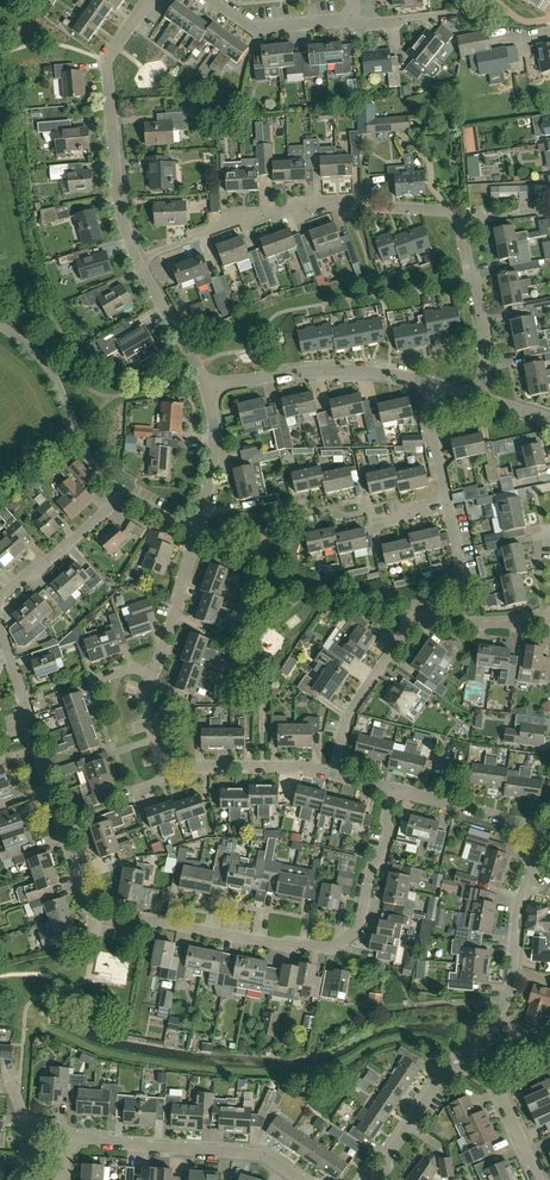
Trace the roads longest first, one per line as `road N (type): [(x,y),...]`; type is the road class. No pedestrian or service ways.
road 1 (residential): [(393,790),(390,832),(372,867),(360,927),(333,949),(101,916),(86,906),(0,625)]
road 2 (residential): [(478,397),(483,334),(461,226),(449,211),(292,206),(141,258)]
road 3 (residential): [(376,1179),(453,1066),(498,1017),(511,988),(538,823)]
road 4 (residential): [(344,775),(355,709),(415,618),(549,624)]
road 5 (unclassified): [(141,258),(116,187),(107,59),(148,0)]
road 6 (residential): [(344,775),(175,761),(150,711),(154,675)]
road 7 (residential): [(298,1179),(259,1156),(68,1137)]
road 8 (unclassified): [(419,377),(321,371),(207,388)]
road 9 (residential): [(0,598),(123,489)]
road 10 (residential): [(539,1179),(501,1093),(505,1078),(549,1057)]
road 11 (residential): [(154,675),(200,529)]
road 12 (residential): [(351,22),(253,27),(209,0)]
road 13 (residential): [(538,823),(393,790)]
road 14 (unclassified): [(207,388),(141,258)]
road 15 (unclassified): [(200,529),(213,462),(207,388)]
road 16 (residential): [(448,496),(419,377)]

